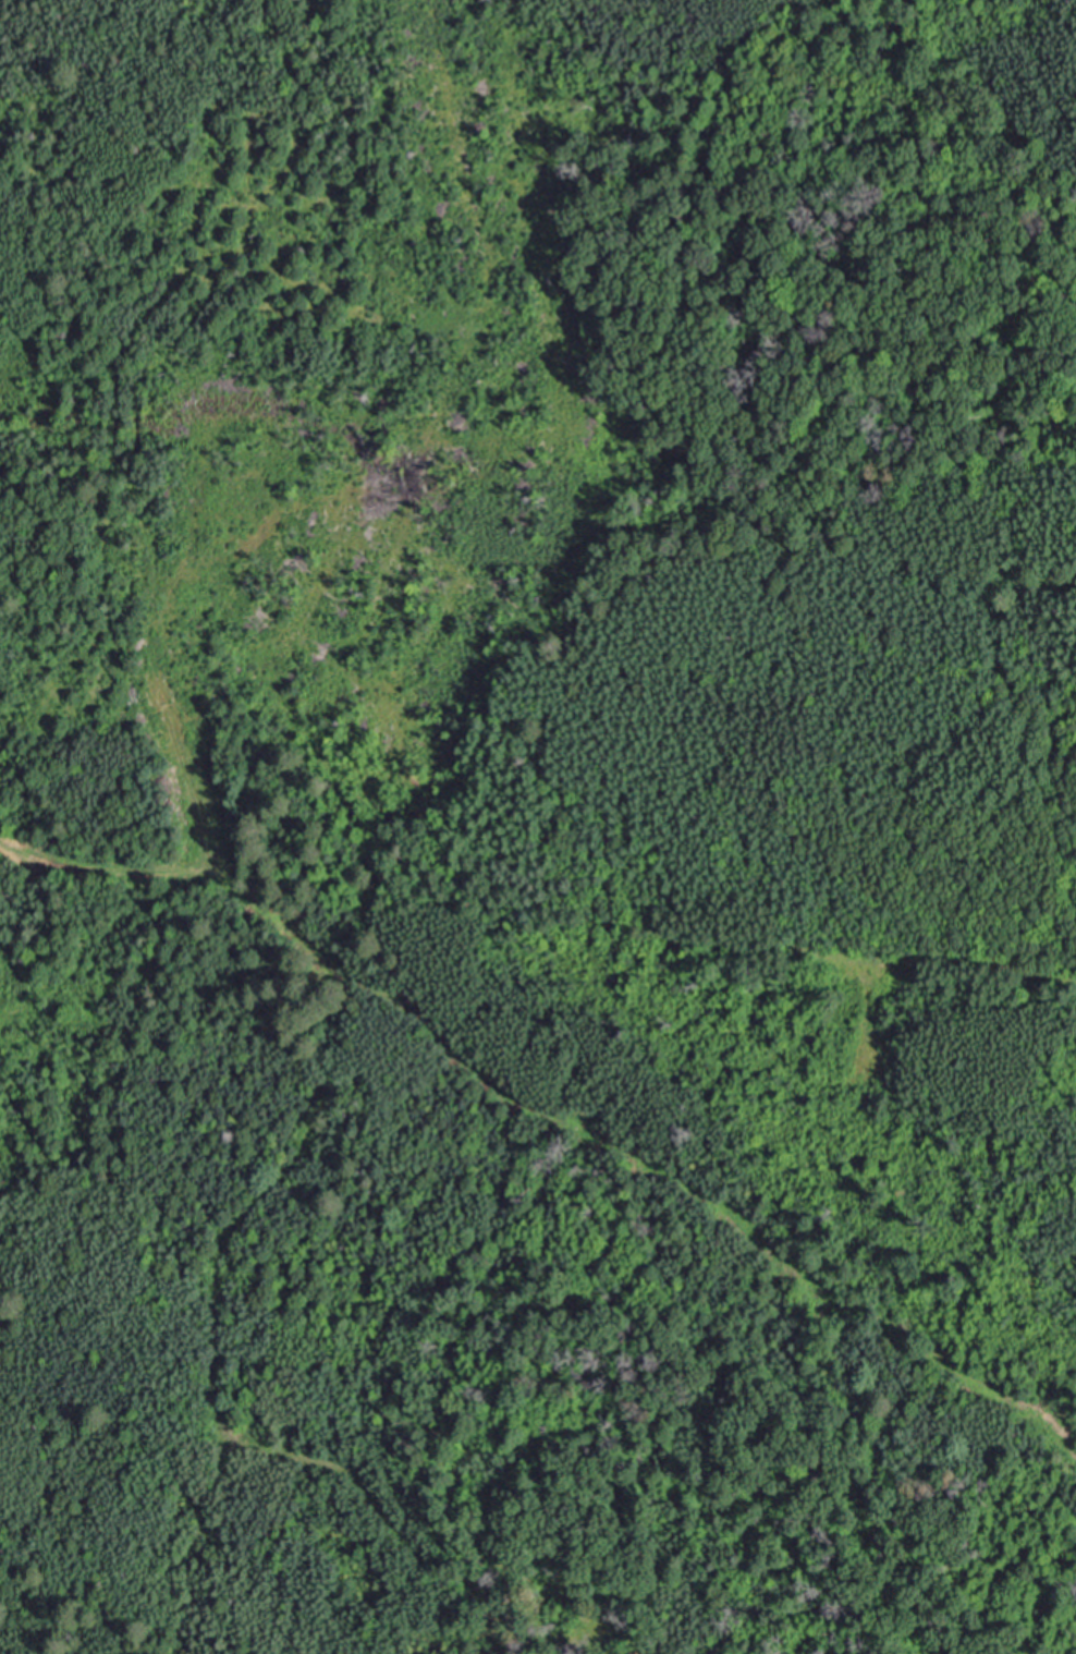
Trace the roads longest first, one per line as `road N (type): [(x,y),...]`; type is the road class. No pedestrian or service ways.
road 1 (track): [(1075,978),(965,963),(835,964),(221,872),(74,869),(0,840)]

